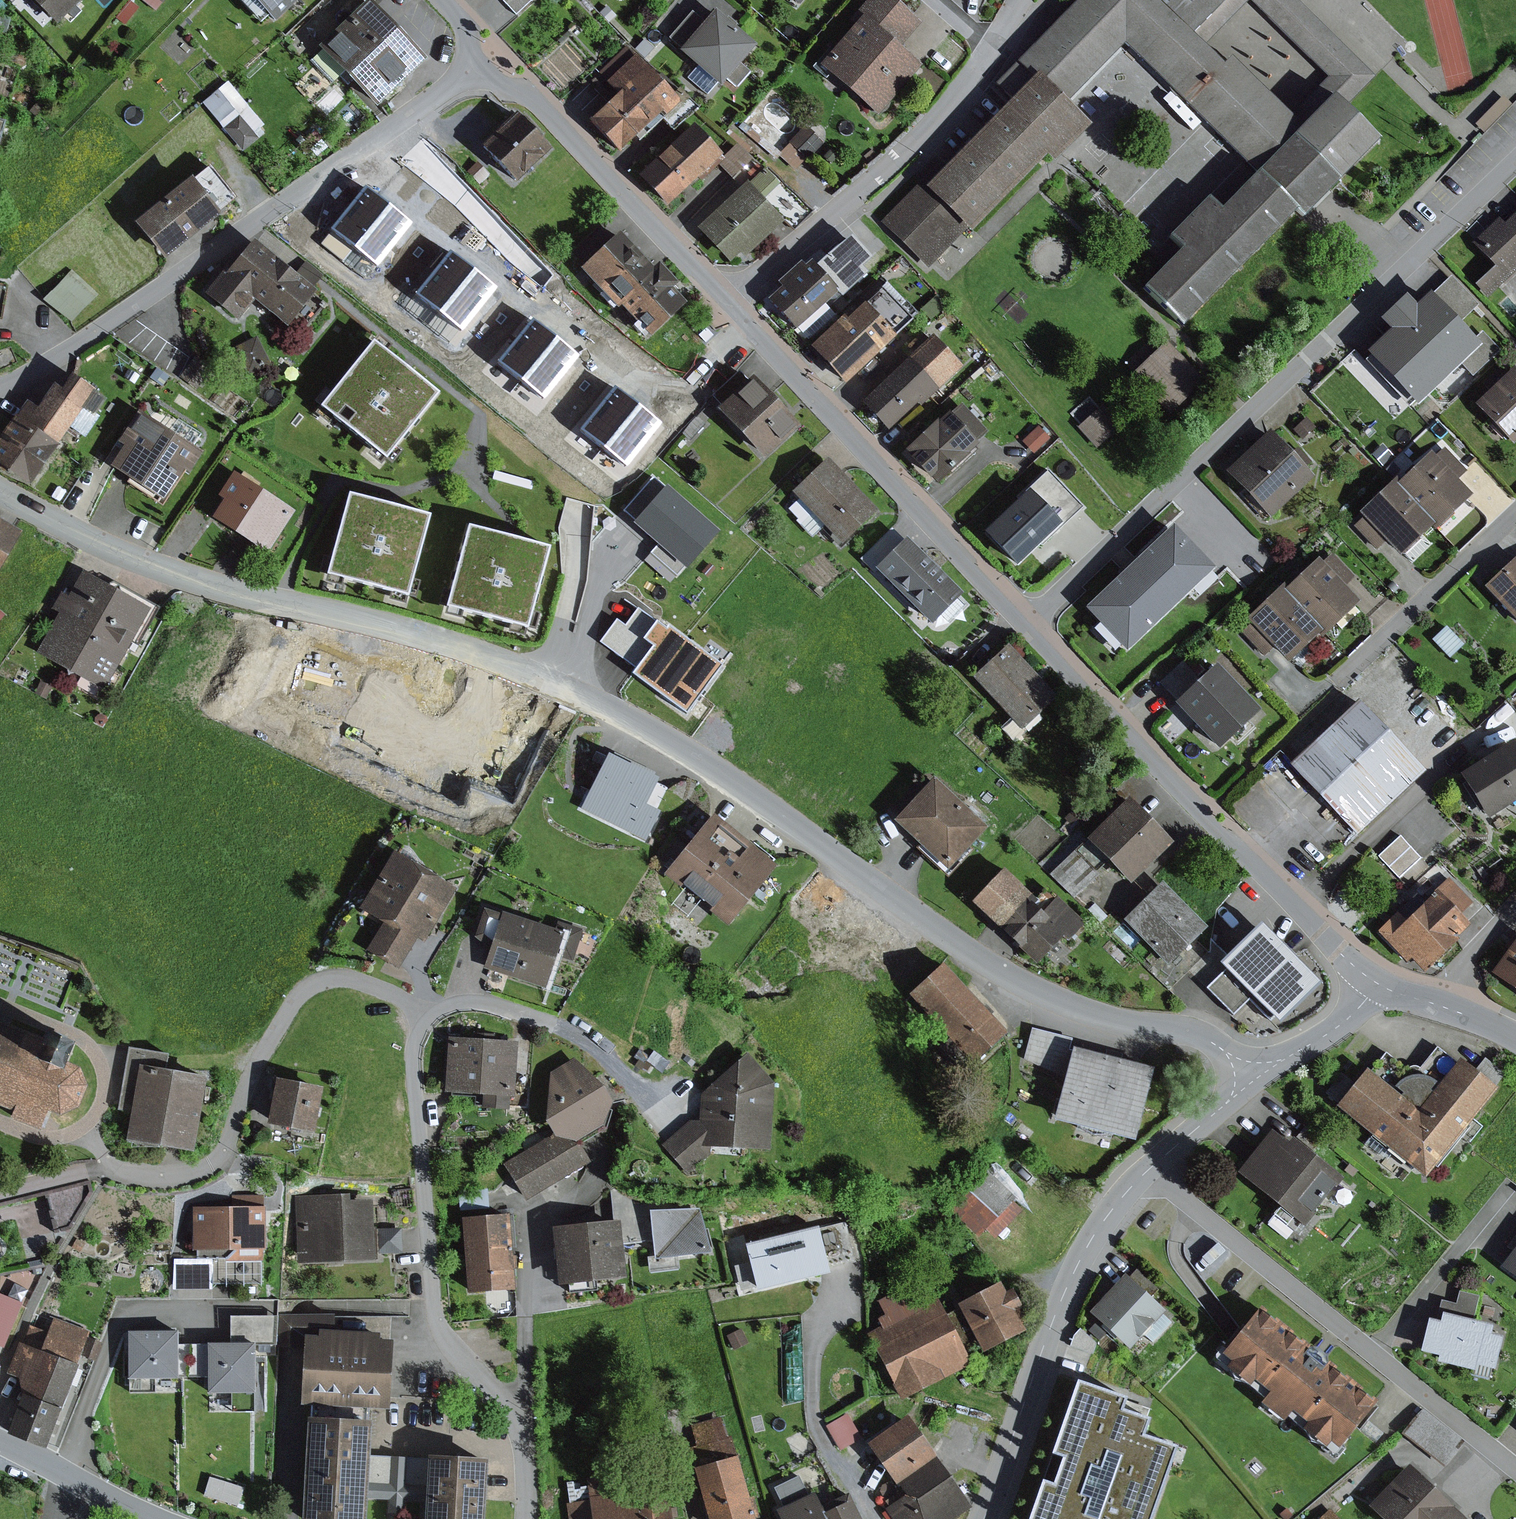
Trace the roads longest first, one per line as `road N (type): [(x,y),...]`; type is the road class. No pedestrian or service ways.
road 1 (residential): [(1247,1073),(1190,1031),(1094,1015),(1035,991),(712,767),(588,698),(408,627),(183,575),(91,540),(0,491)]
road 2 (residential): [(1025,628),(1515,162)]
road 3 (residential): [(480,65),(106,324),(0,386)]
road 4 (residential): [(526,1518),(521,1426),(449,1342),(437,1306),(415,1074),(429,1018)]
road 5 (residential): [(1025,628),(1378,984)]
road 6 (residential): [(1515,1470),(1150,1168)]
road 7 (residential): [(726,301),(1025,628)]
road 8 (residential): [(429,1018),(375,988),(318,983),(275,1032),(226,1153),(212,1165),(149,1177),(111,1168)]
road 9 (residential): [(985,1518),(1064,1294),(1098,1229),(1150,1168)]
road 10 (residential): [(726,301),(915,141),(992,46)]
road 11 (residential): [(480,65),(526,91),(726,301)]
road 12 (residential): [(0,1442),(154,1518)]
road 13 (residential): [(1247,1073),(1334,1029),(1378,984)]
road 14 (tertiary): [(1378,984),(1515,1038)]
road 15 (residential): [(1150,1168),(1228,1102),(1247,1073)]
road 16 (residential): [(429,1018),(483,1003),(556,1026)]

